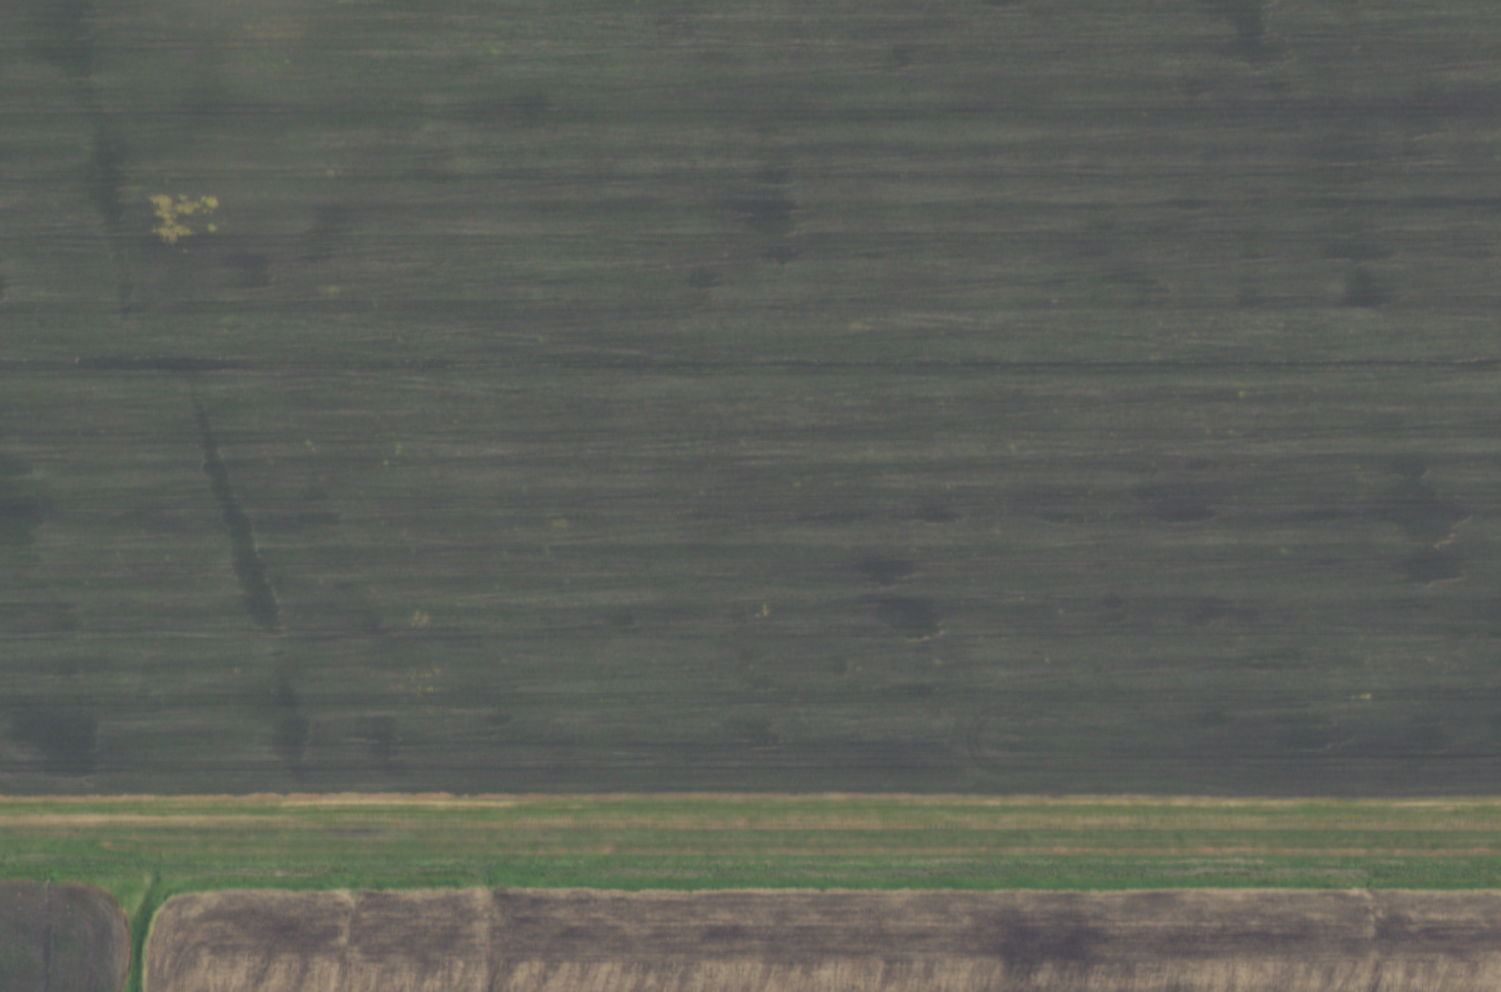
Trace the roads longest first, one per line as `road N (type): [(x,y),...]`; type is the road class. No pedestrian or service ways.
road 1 (track): [(1500,841),(0,838)]

